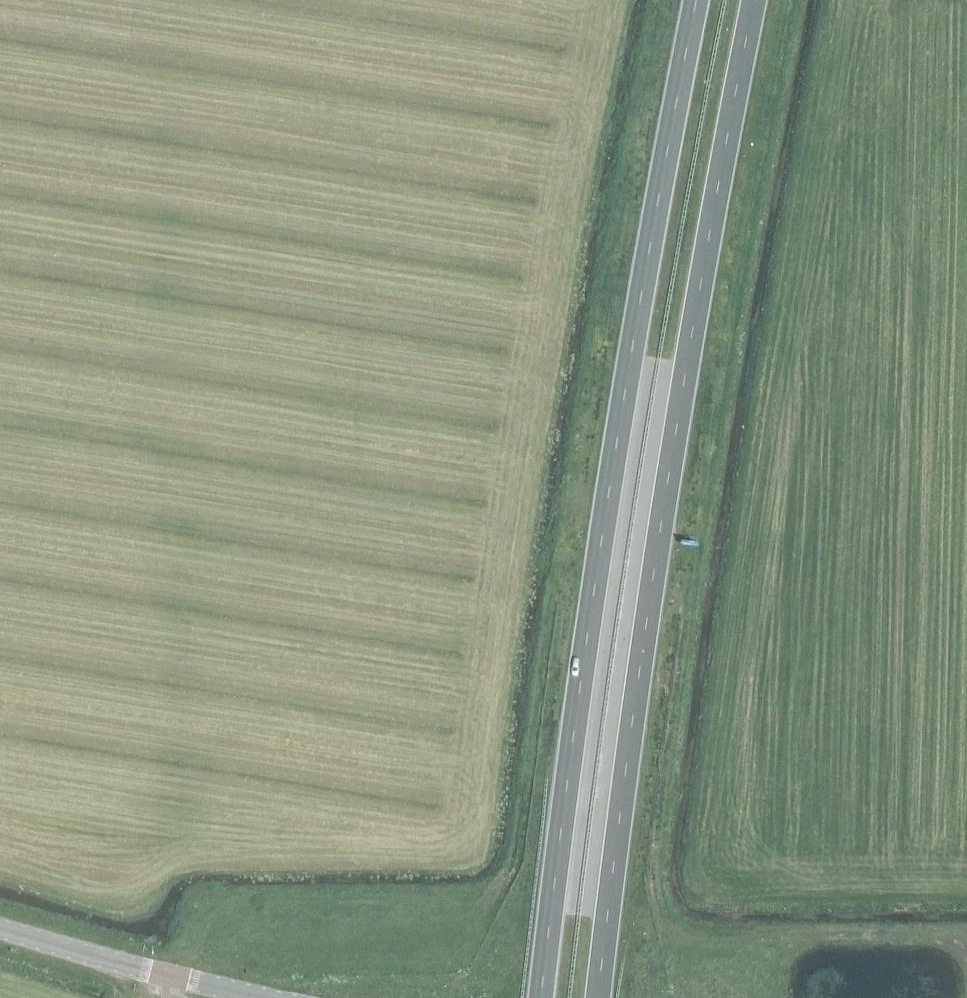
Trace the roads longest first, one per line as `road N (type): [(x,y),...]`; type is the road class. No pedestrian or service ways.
road 1 (trunk): [(598,997),(659,529),(754,0)]
road 2 (trunk): [(696,0),(610,487),(541,997)]
road 3 (tertiary): [(258,997),(0,932)]

